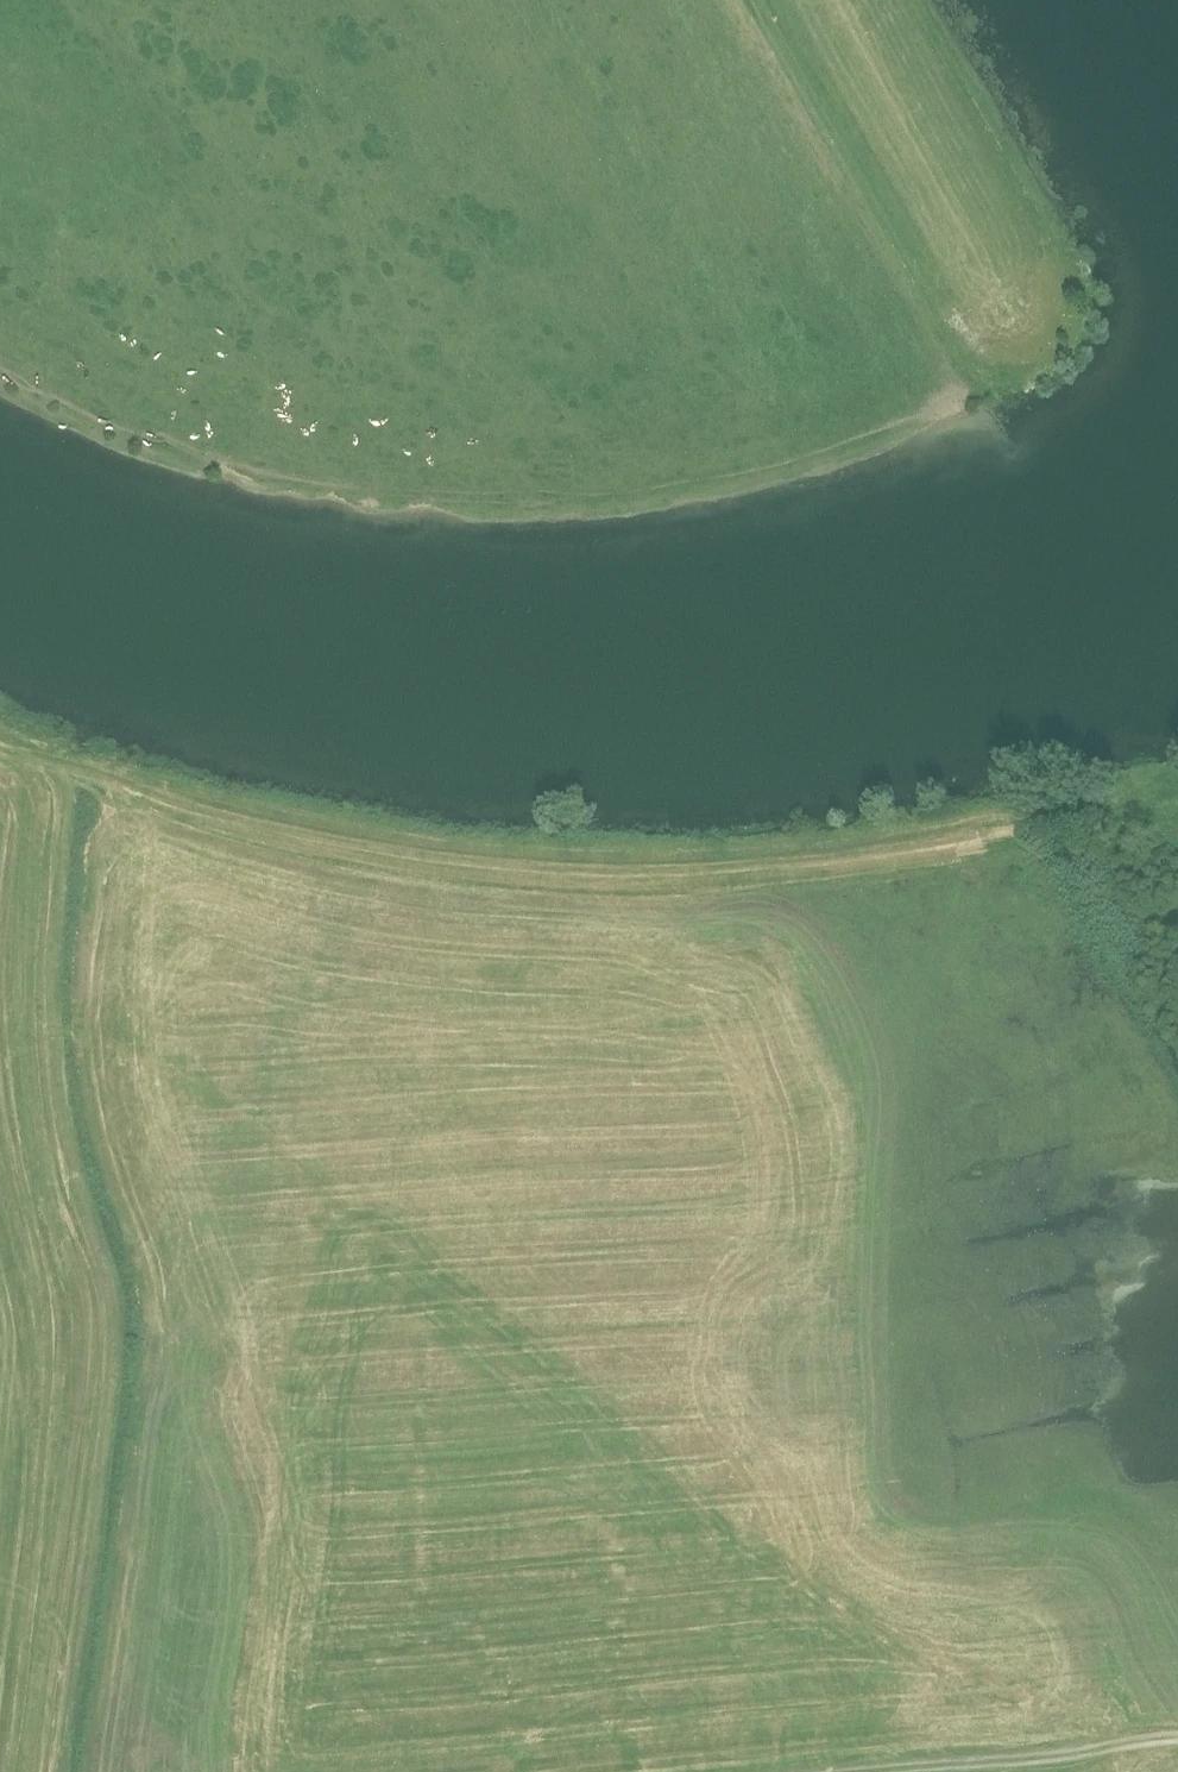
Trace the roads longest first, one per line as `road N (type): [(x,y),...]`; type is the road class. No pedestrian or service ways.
road 1 (track): [(1177,1737),(868,1771)]

